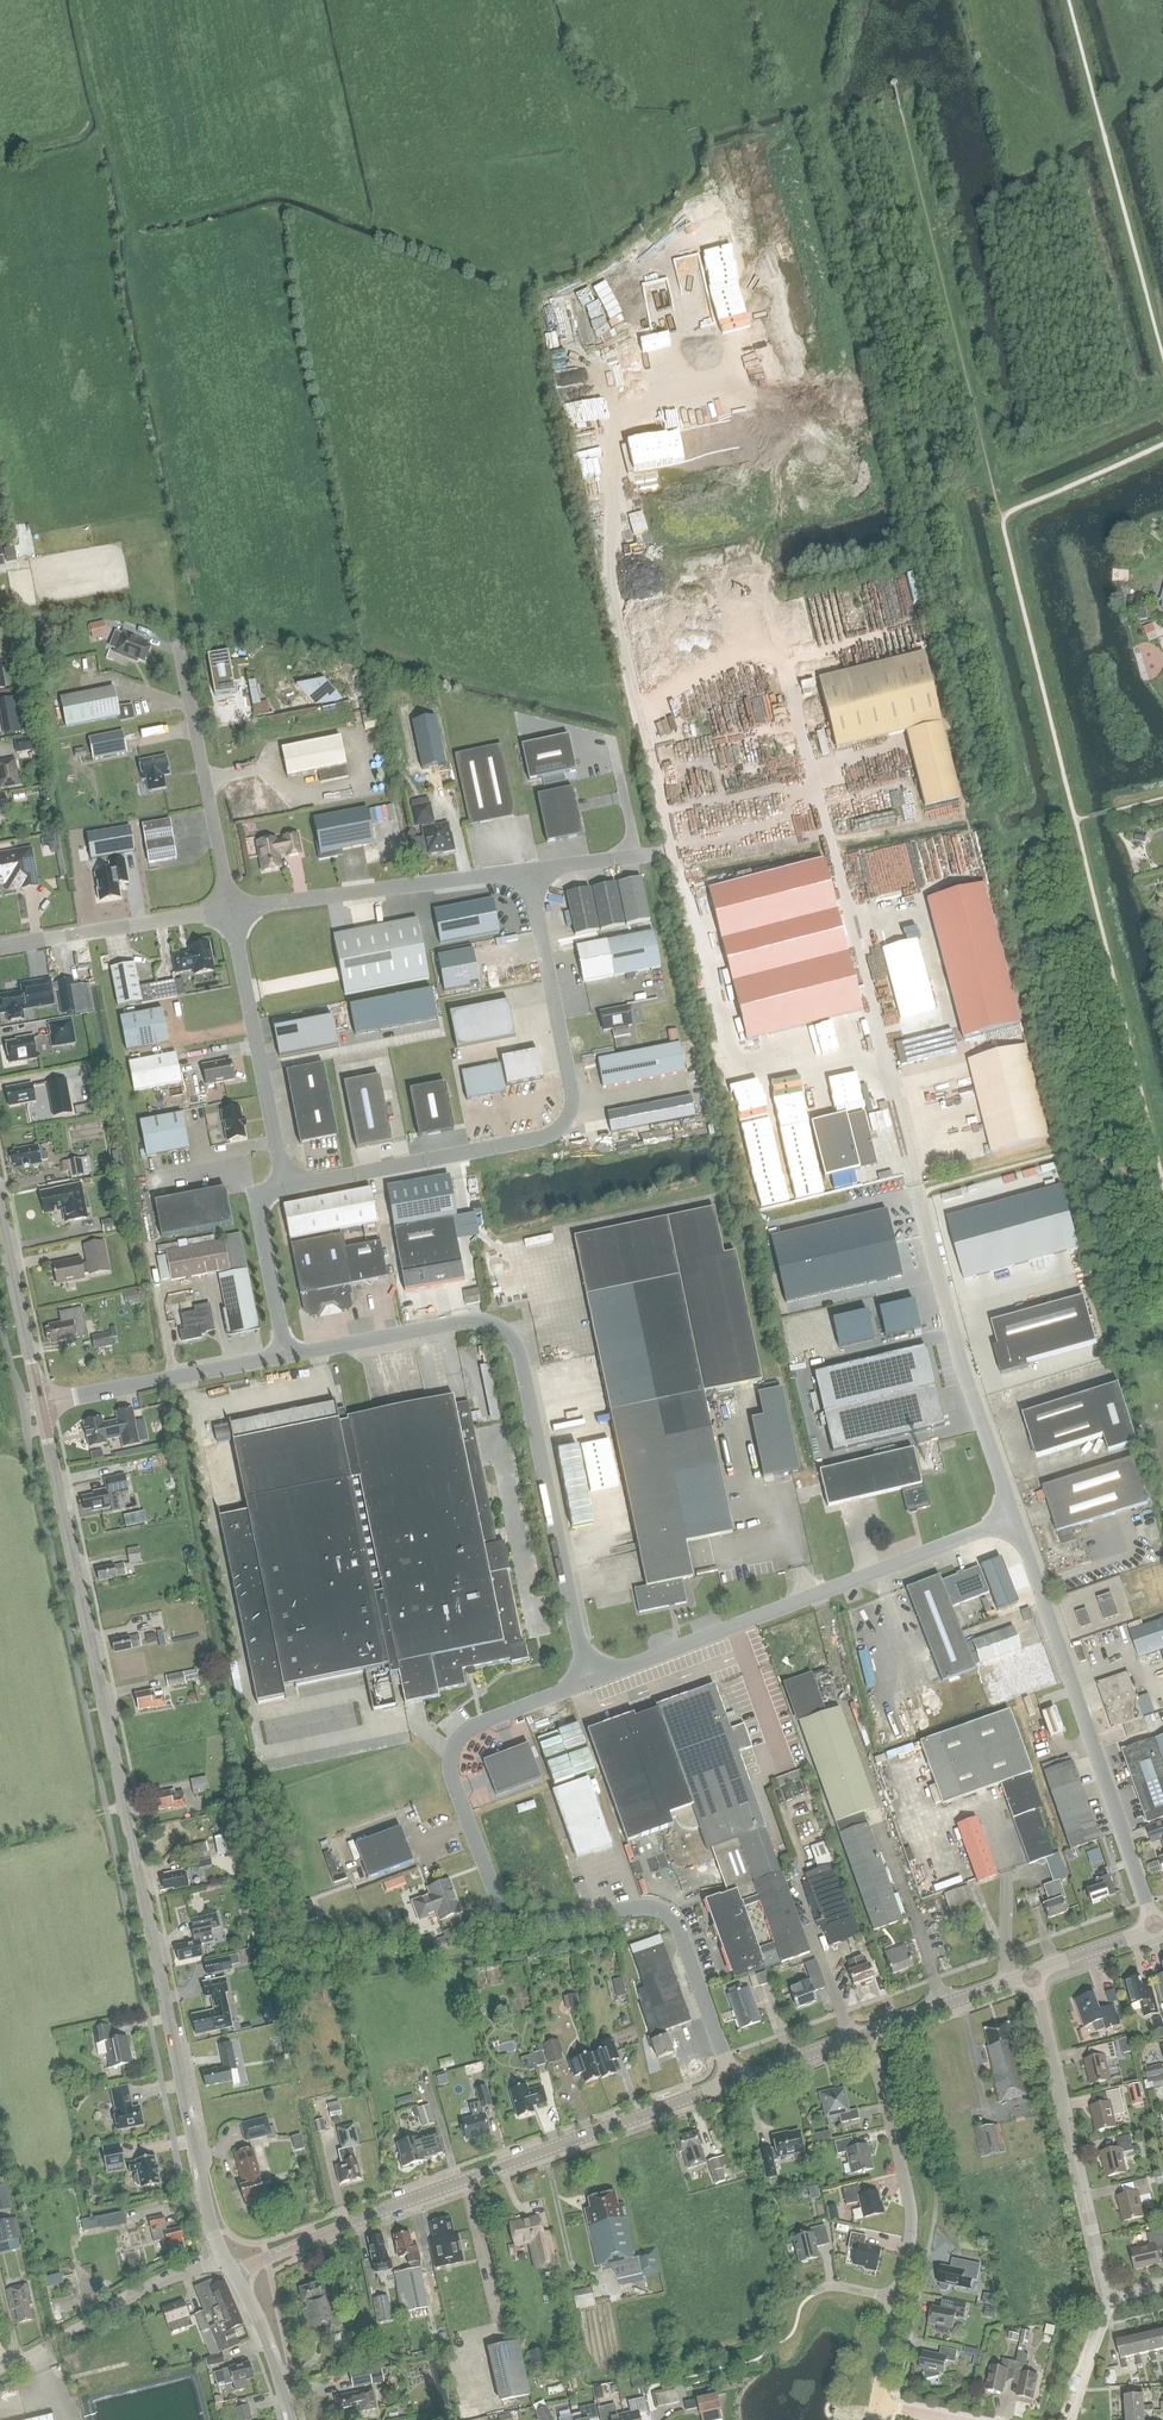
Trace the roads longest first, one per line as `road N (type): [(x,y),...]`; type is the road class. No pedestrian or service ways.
road 1 (tertiary): [(224,2258),(40,1404)]
road 2 (unclassified): [(733,2081),(672,1919),(644,1906),(531,1922),(514,1915),(498,1901),(452,1779),(460,1734),(593,1680)]
road 3 (unclassified): [(286,1357),(462,1322),(491,1325),(513,1340),(593,1680)]
road 4 (unclassified): [(284,1188),(541,1139),(566,1121),(572,1091),(529,871)]
road 5 (tertiary): [(235,2275),(351,2222),(733,2081)]
road 6 (unclassified): [(593,1680),(1014,1519)]
road 7 (unclassified): [(1156,1928),(1014,1519)]
road 8 (unclassified): [(1014,1519),(957,1352),(916,1188)]
road 9 (residential): [(1107,2297),(1035,1972)]
road 10 (unclassified): [(231,910),(529,871)]
road 11 (unclassified): [(284,1188),(231,910)]
road 12 (unclassified): [(231,910),(177,641)]
road 13 (residential): [(897,2299),(909,2202),(865,2035)]
road 14 (unclassified): [(0,2372),(145,2291),(224,2258)]
road 15 (unclassified): [(40,1404),(286,1357)]
road 16 (unclassified): [(0,950),(231,910)]
road 17 (tertiary): [(40,1404),(0,1214)]
road 18 (unclassified): [(286,1357),(258,1212),(268,1193),(284,1188)]
road 19 (tertiary): [(865,2035),(1035,1972)]
road 20 (tertiary): [(289,2419),(260,2323),(235,2275)]
road 21 (tertiary): [(733,2081),(865,2035)]
road 22 (unclassified): [(529,871),(658,852)]
road 23 (tertiary): [(1035,1972),(1156,1928)]
road 24 (residential): [(1069,2419),(1107,2297)]

